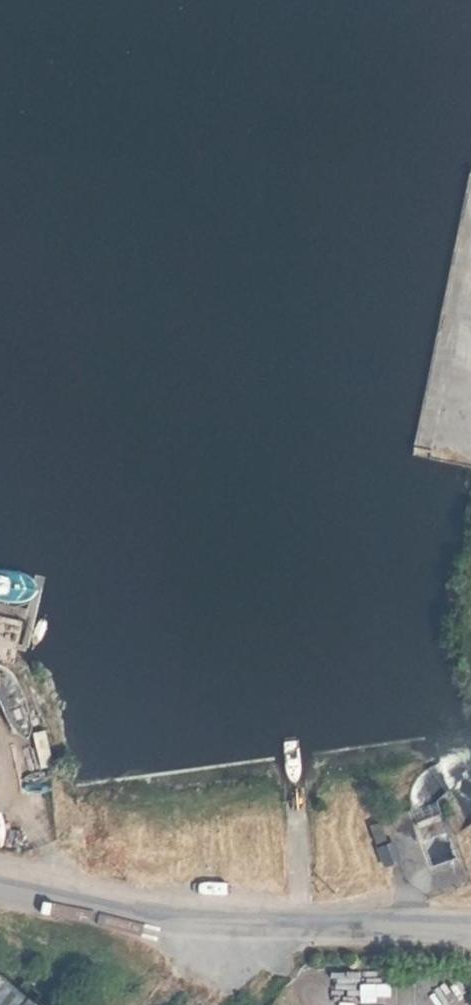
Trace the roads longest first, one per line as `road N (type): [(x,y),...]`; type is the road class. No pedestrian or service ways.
road 1 (residential): [(0,879),(180,916),(470,931)]

